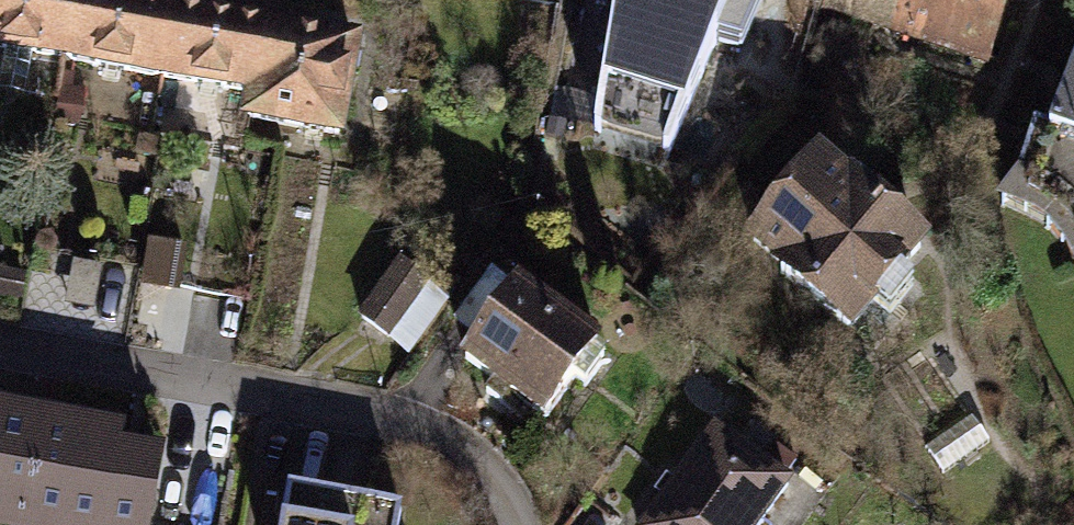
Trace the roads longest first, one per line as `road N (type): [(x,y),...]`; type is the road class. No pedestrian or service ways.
road 1 (residential): [(0,346),(414,424),(461,448),(495,482),(521,524)]

